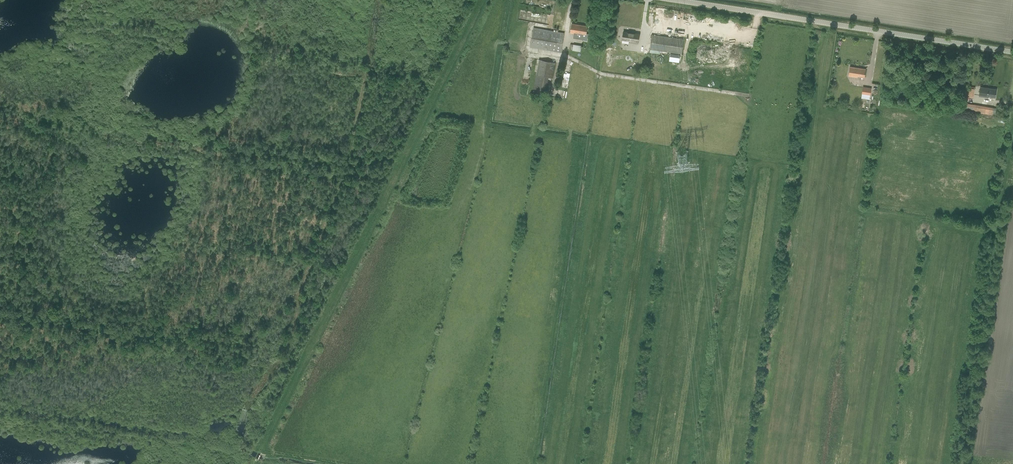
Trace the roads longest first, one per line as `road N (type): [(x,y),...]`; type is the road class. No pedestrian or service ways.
road 1 (track): [(258,452),(483,0)]
road 2 (tertiary): [(1012,52),(678,0)]

